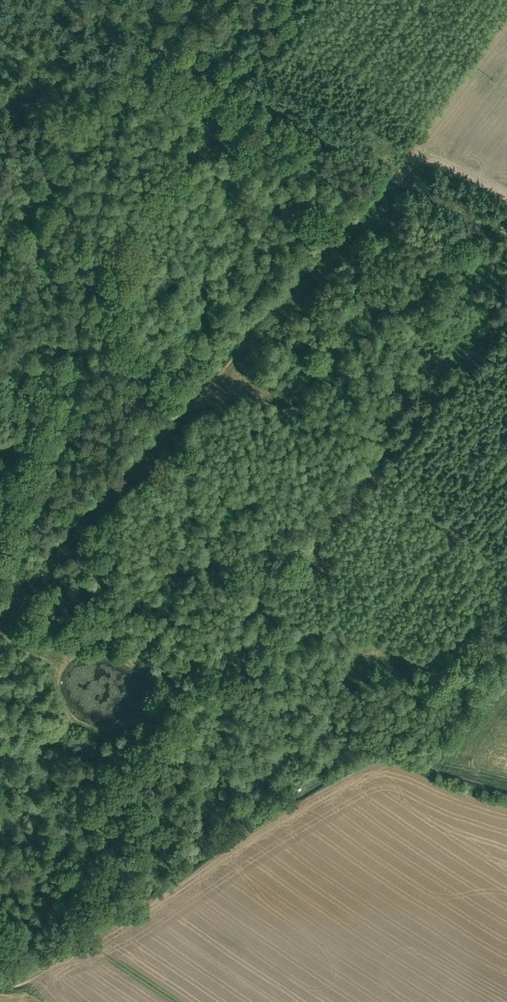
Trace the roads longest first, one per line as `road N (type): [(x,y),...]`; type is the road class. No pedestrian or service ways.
road 1 (track): [(506,224),(172,34)]
road 2 (unclassified): [(0,248),(200,0)]
road 3 (track): [(192,1001),(76,923),(0,967)]

